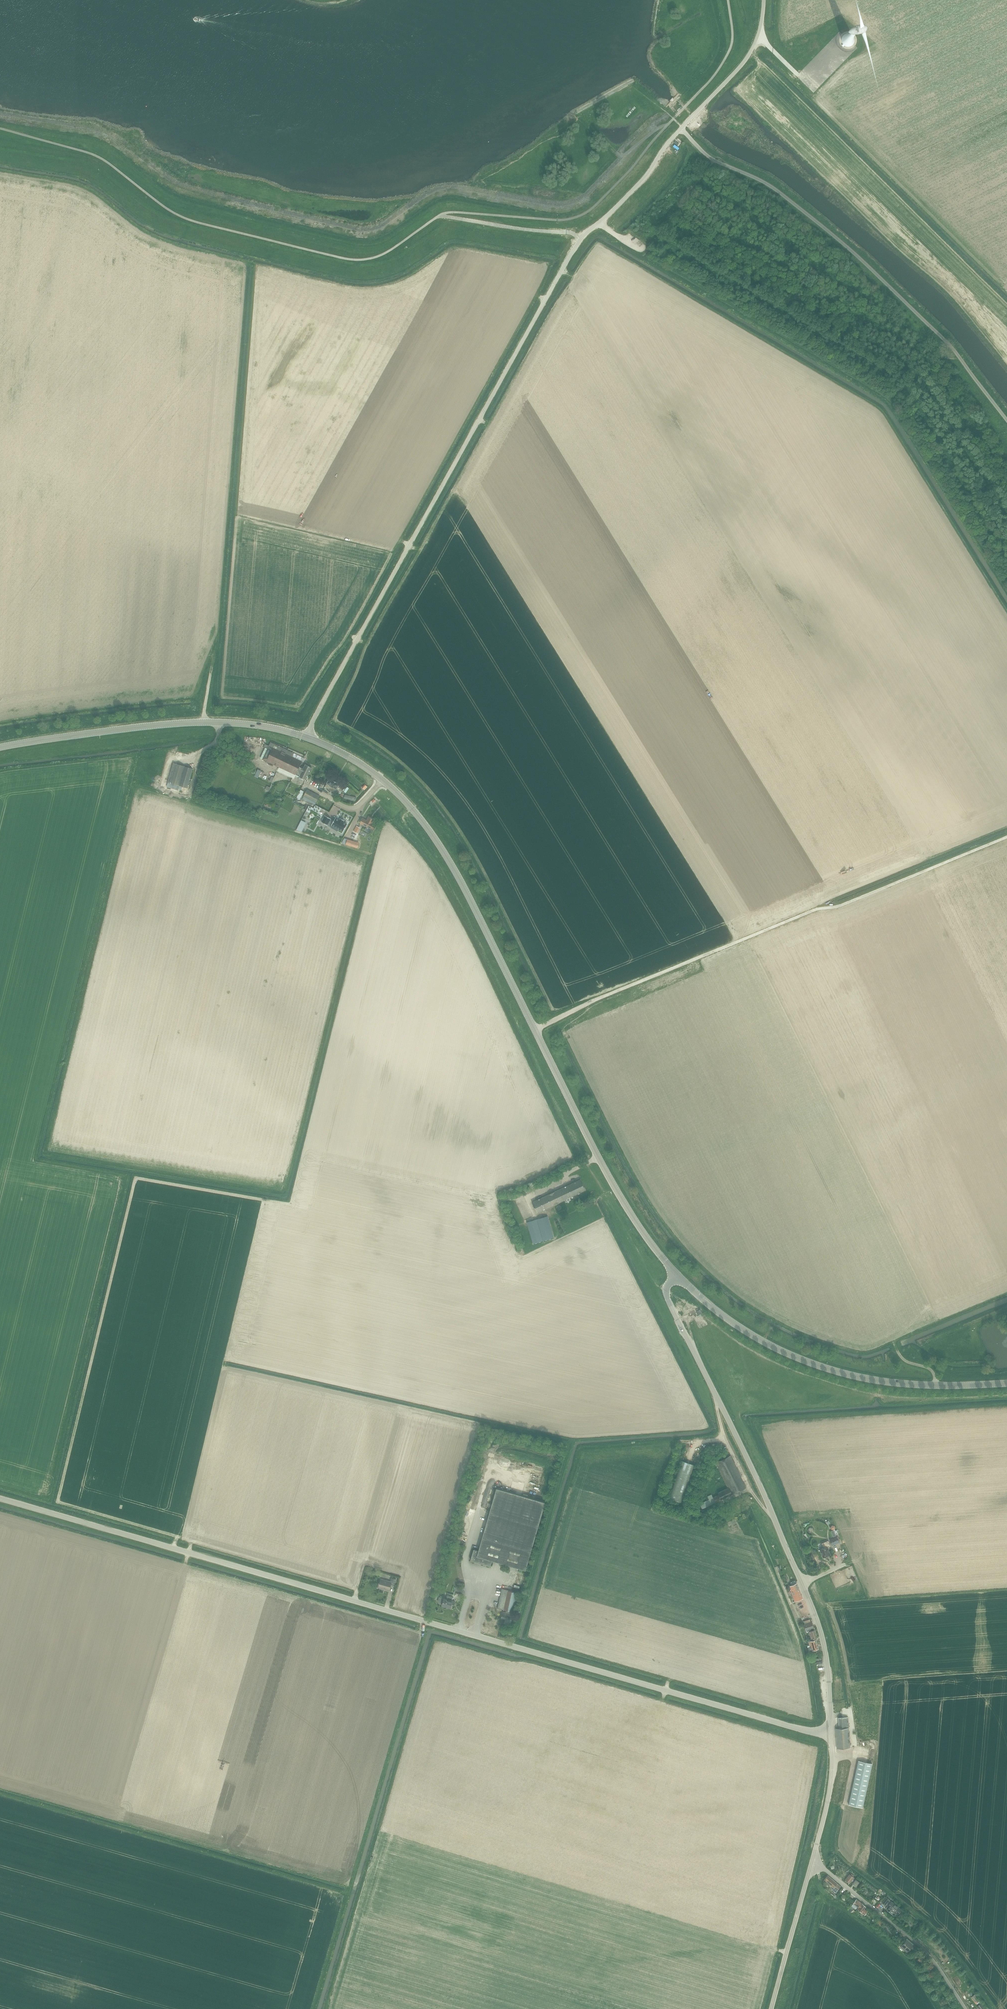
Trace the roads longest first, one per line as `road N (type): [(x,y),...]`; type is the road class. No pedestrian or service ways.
road 1 (unclassified): [(305,737),(577,243),(746,60),(764,0)]
road 2 (unclassified): [(832,1733),(0,1498)]
road 3 (tertiary): [(677,1274),(608,1176),(454,870),(382,780)]
road 4 (tertiary): [(1006,1383),(902,1383),(823,1367),(750,1334),(677,1274)]
road 5 (unclassified): [(802,1584),(669,1300),(665,1289),(677,1274)]
road 6 (tertiary): [(305,737),(205,722),(0,747)]
road 7 (unclassified): [(966,2008),(926,1953),(813,1859)]
road 8 (unclassified): [(771,2008),(813,1859)]
road 9 (unclassified): [(832,1733),(825,1651),(802,1584)]
road 10 (unclassified): [(813,1859),(830,1793),(832,1733)]

